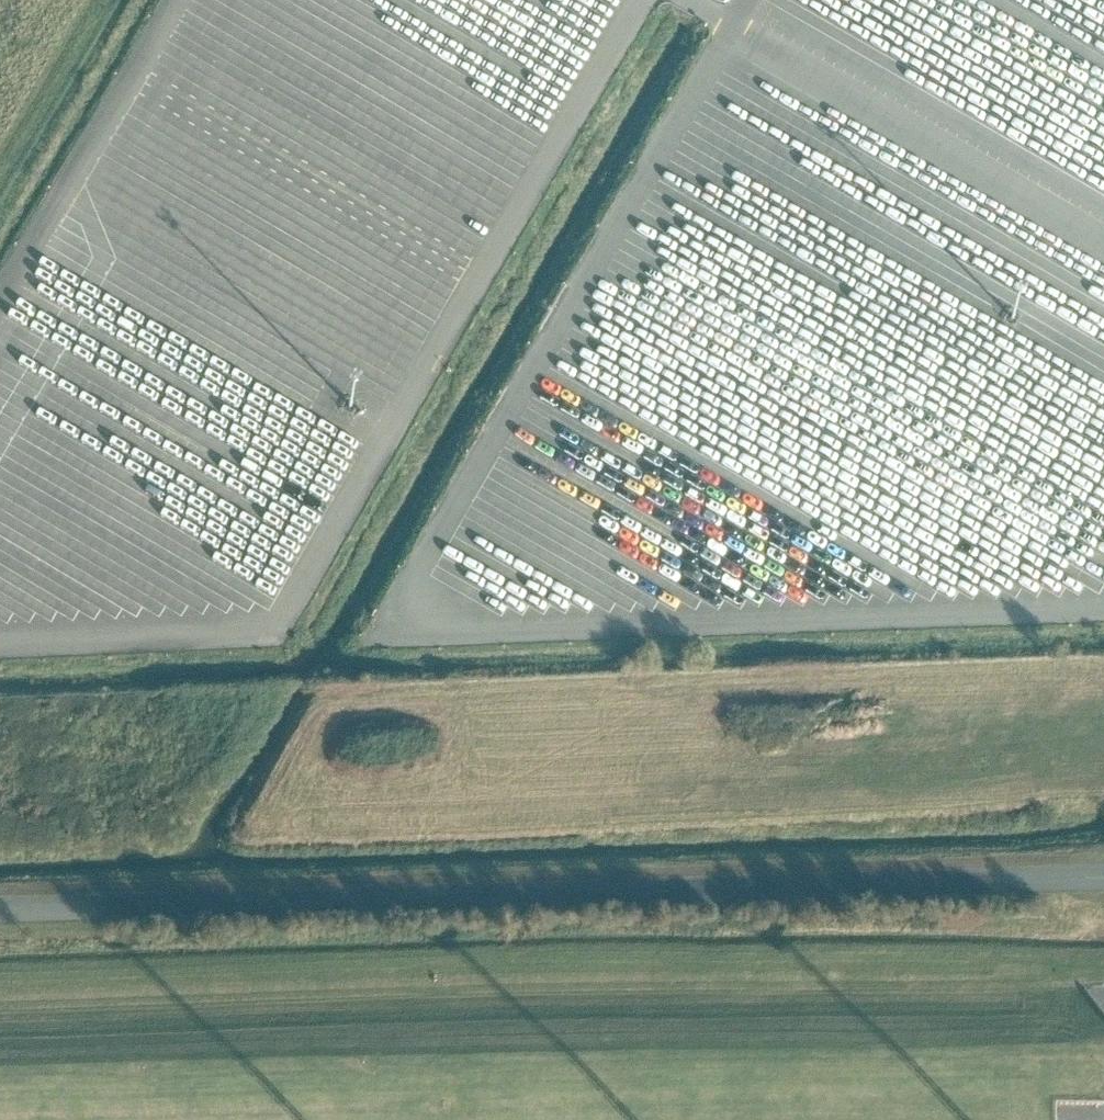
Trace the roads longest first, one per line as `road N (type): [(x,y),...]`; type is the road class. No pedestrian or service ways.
road 1 (unclassified): [(1103,607),(388,626),(729,23)]
road 2 (unclassified): [(0,911),(1103,877)]
road 3 (unclassified): [(729,23),(1103,240)]
road 4 (unclassified): [(185,0),(0,309)]

